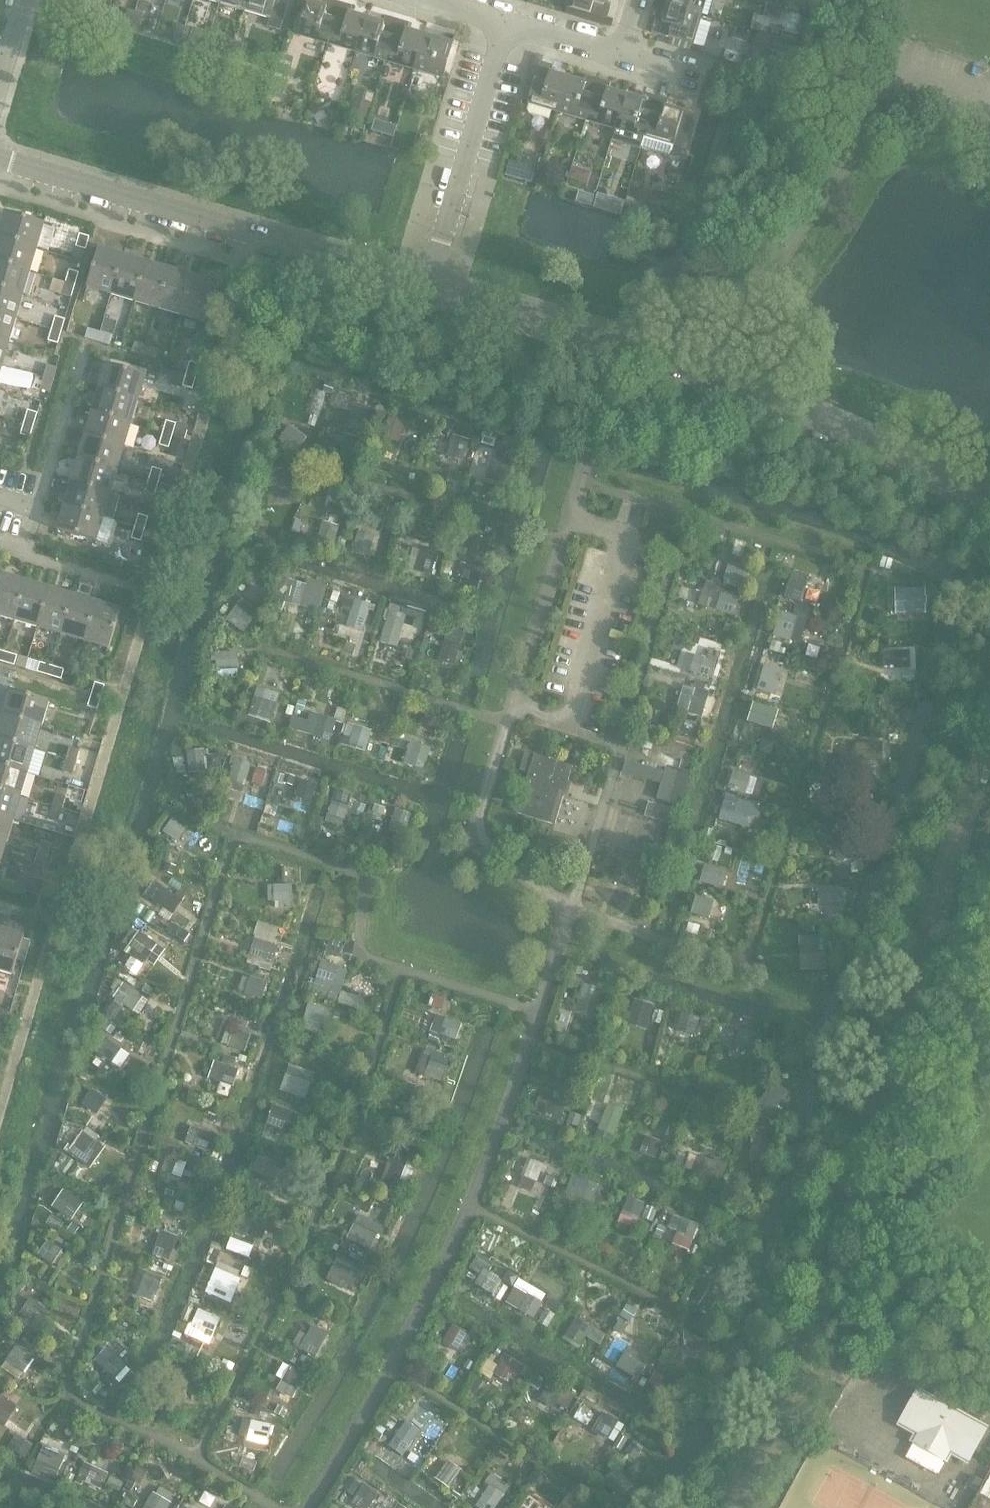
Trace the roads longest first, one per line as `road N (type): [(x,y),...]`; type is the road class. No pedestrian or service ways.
road 1 (residential): [(730,1507),(785,1417),(989,729)]
road 2 (residential): [(437,288),(0,158)]
road 3 (unclassified): [(704,370),(989,496)]
road 4 (residential): [(704,370),(437,288)]
road 5 (unclassified): [(437,288),(516,28)]

